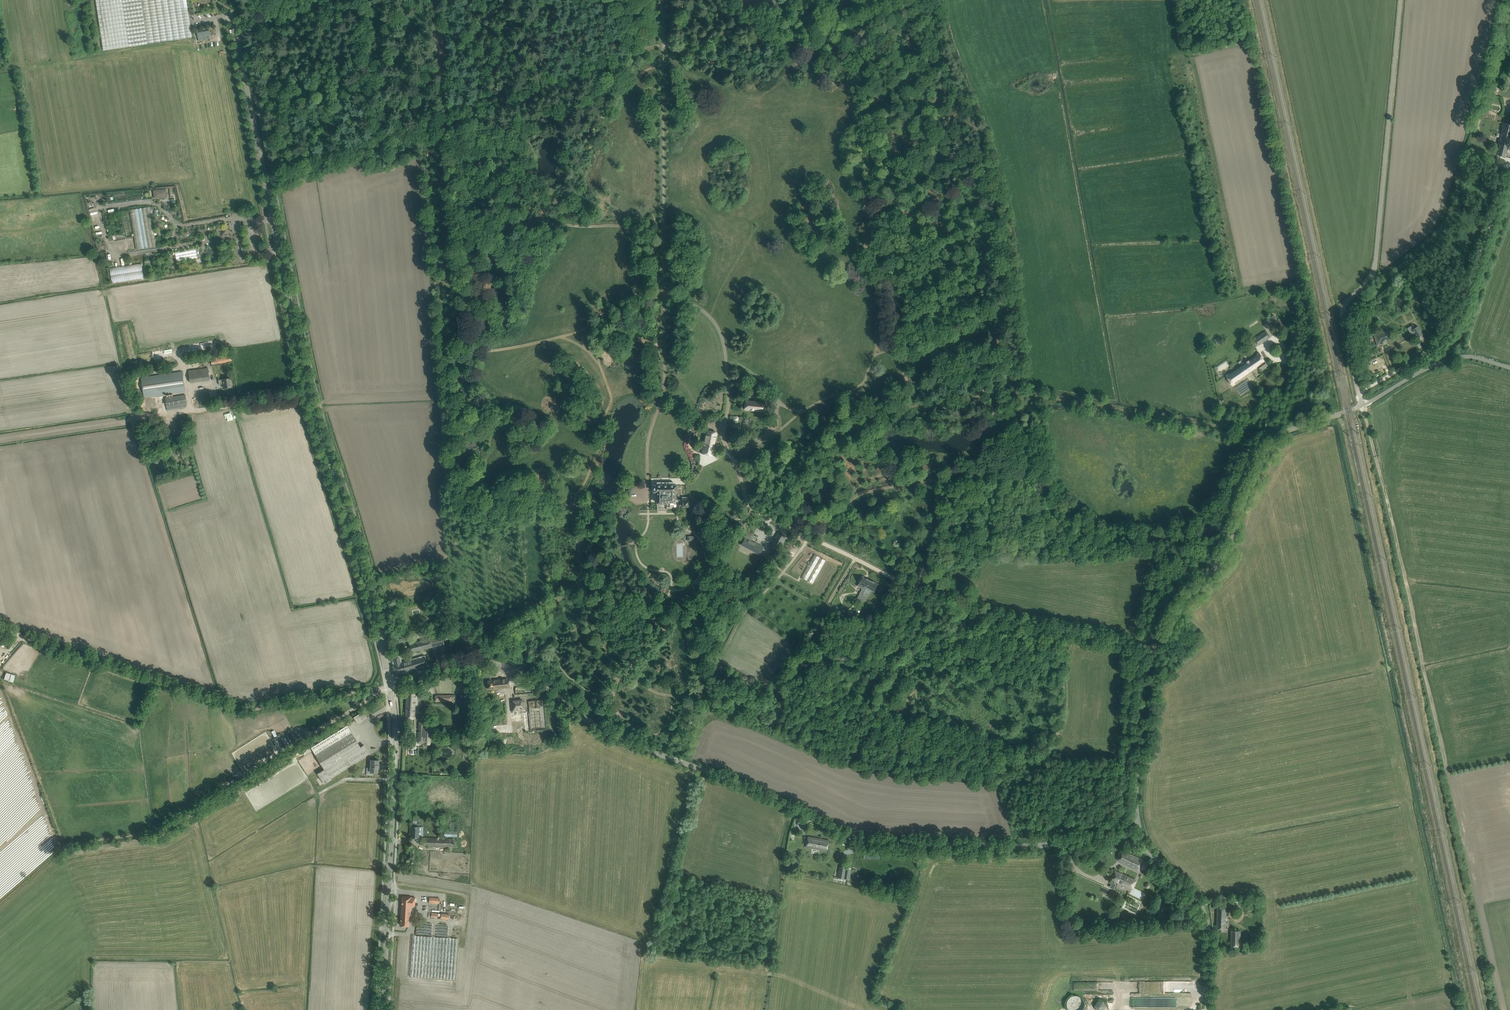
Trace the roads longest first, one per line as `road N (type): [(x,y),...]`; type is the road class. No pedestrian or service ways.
road 1 (unclassified): [(1121,840),(1024,847),(851,836),(605,730),(516,669),(461,662),(389,683)]
road 2 (tertiary): [(389,683),(309,393),(229,0)]
road 3 (unclassified): [(1362,406),(1283,433),(1264,456),(1226,553),(1183,603),(1148,668),(1136,810)]
road 4 (track): [(748,509),(959,606),(1157,650)]
road 5 (unclassified): [(1401,0),(1374,270),(1342,310),(1362,406)]
road 6 (track): [(0,629),(248,710),(389,683)]
road 7 (tertiary): [(382,1009),(396,759),(389,683)]
road 8 (unclassified): [(665,295),(663,0)]
road 9 (track): [(1359,394),(1449,329),(1508,172)]
road 10 (unclassified): [(727,520),(748,509),(723,436),(723,341),(707,314),(665,295)]
road 11 (track): [(1020,392),(1278,437)]
road 12 (unclassified): [(641,496),(663,390),(665,295)]
road 13 (unclassified): [(1209,1009),(1202,909),(1150,852)]
road 14 (unclassified): [(1509,368),(1467,356),(1445,360),(1362,406)]

